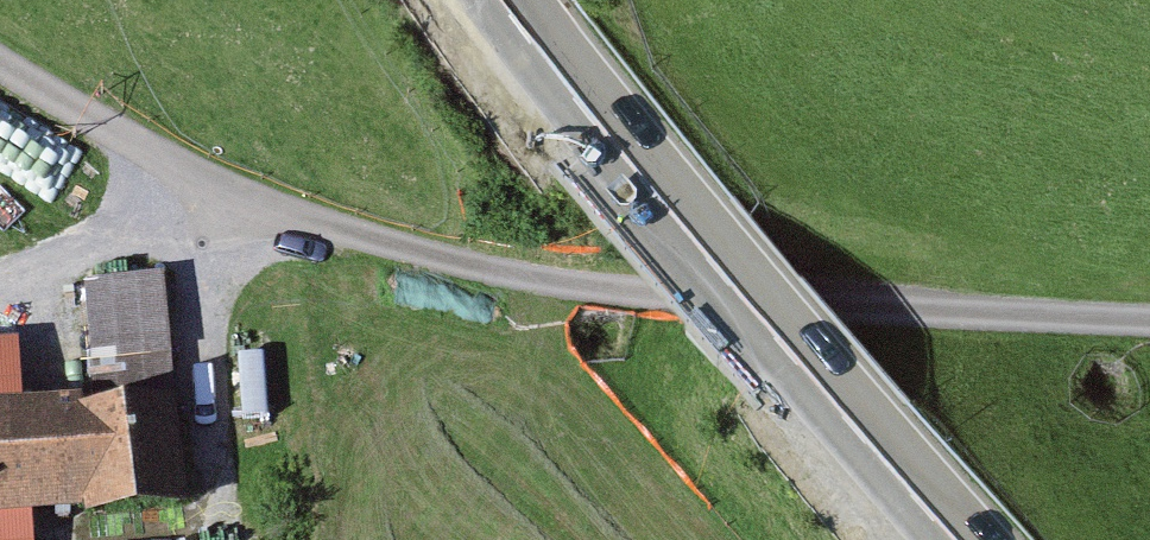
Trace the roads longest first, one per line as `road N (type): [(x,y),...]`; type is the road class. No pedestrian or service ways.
road 1 (track): [(0,59),(202,183),(520,288),(1149,330)]
road 2 (secondary): [(498,0),(586,115),(949,539)]

